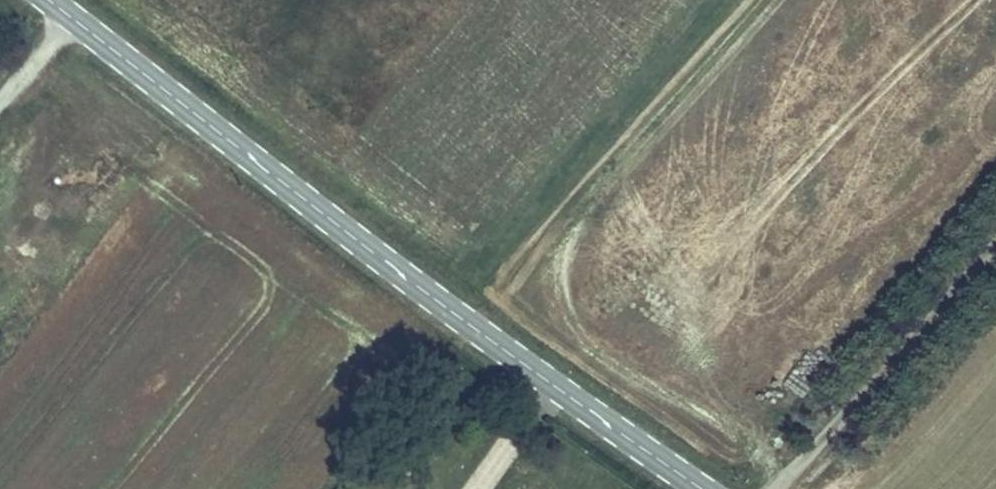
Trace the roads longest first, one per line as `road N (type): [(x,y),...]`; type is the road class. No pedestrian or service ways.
road 1 (secondary): [(704,488),(64,0)]

